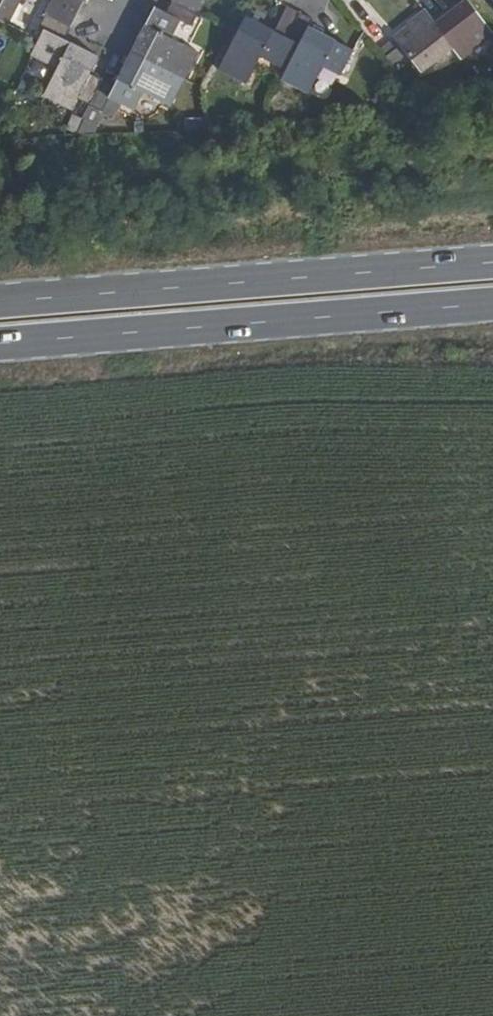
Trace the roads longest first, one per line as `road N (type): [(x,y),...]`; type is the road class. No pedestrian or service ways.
road 1 (trunk): [(0,343),(492,303)]
road 2 (trunk): [(492,261),(0,301)]

